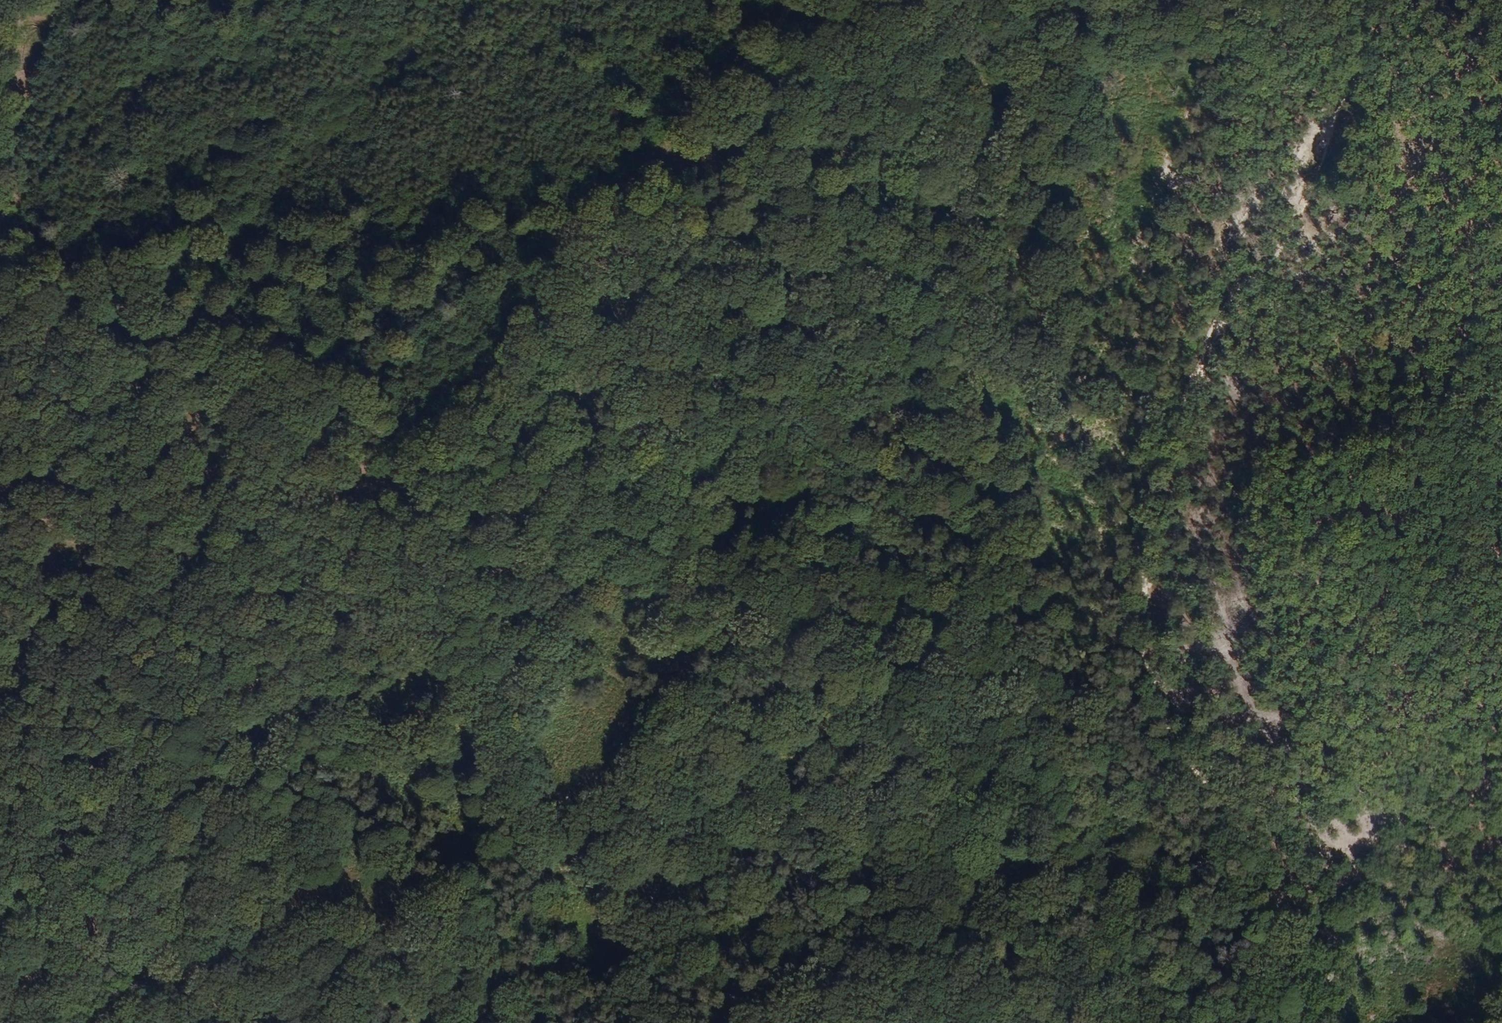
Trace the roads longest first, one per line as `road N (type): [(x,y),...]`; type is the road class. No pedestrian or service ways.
road 1 (track): [(33,1022),(398,511),(0,248)]
road 2 (track): [(1297,1022),(1267,851),(1139,640),(1149,502),(1255,255),(1338,0)]
road 3 (track): [(1407,0),(1461,110),(1501,164)]

